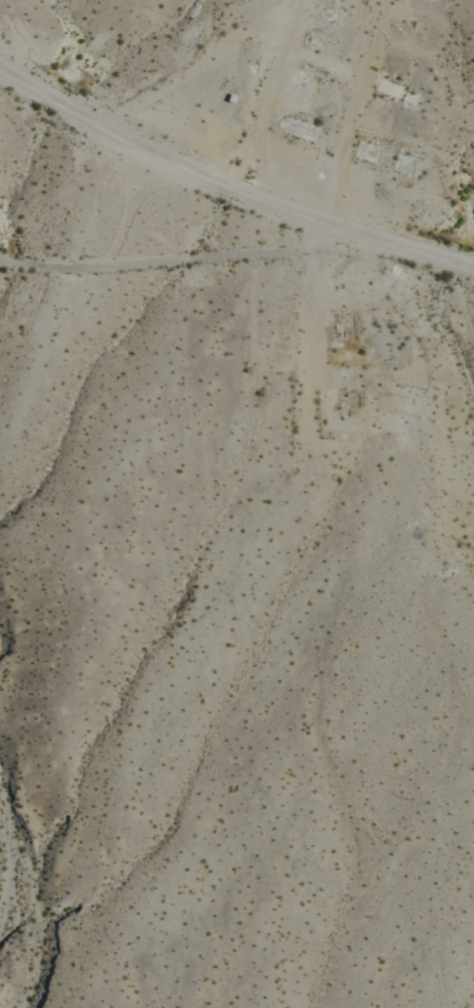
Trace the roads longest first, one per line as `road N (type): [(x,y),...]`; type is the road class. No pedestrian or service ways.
road 1 (residential): [(0,58),(169,162),(322,220),(473,263)]
road 2 (track): [(228,185),(292,0)]

